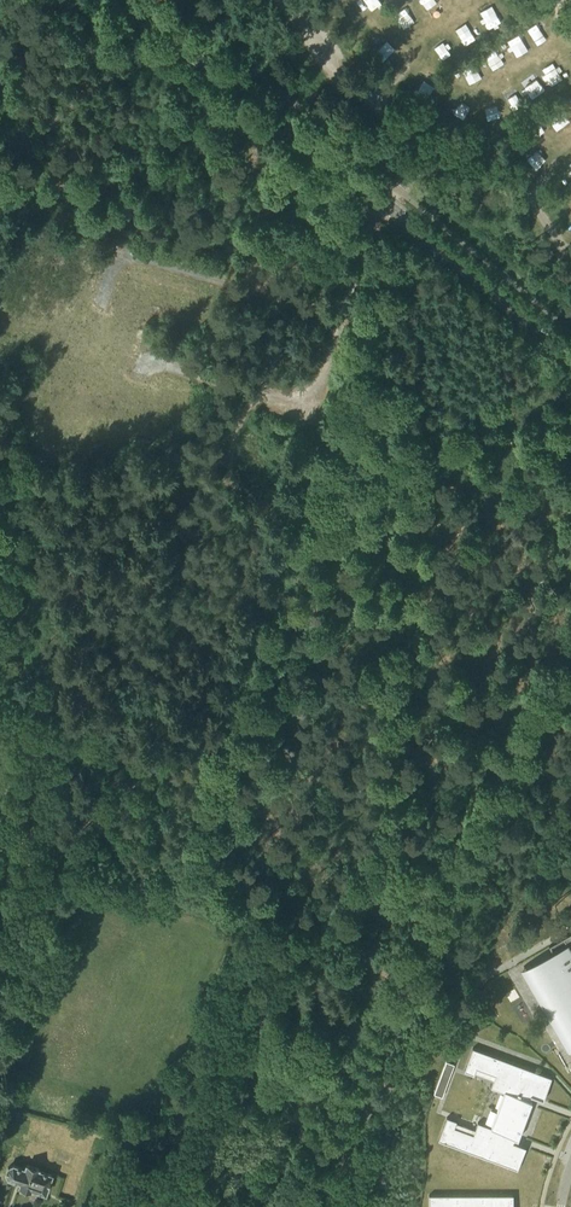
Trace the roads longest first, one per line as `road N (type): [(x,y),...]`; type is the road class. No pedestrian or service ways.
road 1 (track): [(570,634),(286,1206)]
road 2 (secondary): [(570,357),(144,0)]

